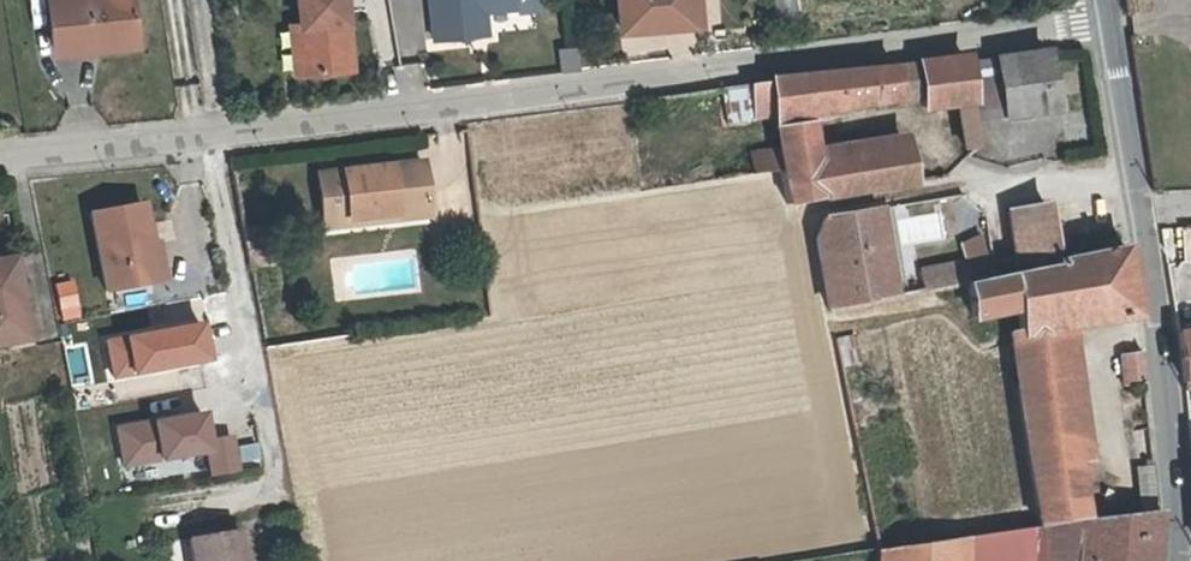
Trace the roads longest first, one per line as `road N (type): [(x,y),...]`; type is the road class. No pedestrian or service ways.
road 1 (residential): [(211,134),(1106,24)]
road 2 (tertiary): [(1171,560),(1173,481),(1160,372),(1106,24)]
road 3 (residential): [(211,134),(276,493),(192,510)]
road 4 (residential): [(0,158),(211,134)]

